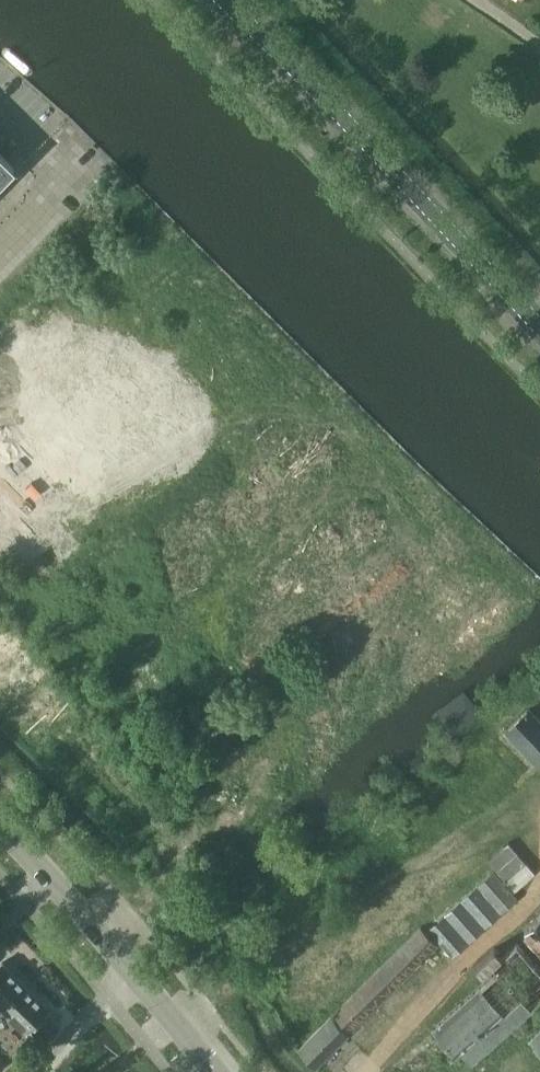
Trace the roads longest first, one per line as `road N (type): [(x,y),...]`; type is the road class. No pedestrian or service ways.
road 1 (tertiary): [(539,330),(360,133),(225,0)]
road 2 (tertiary): [(216,1071),(140,972),(0,819)]

